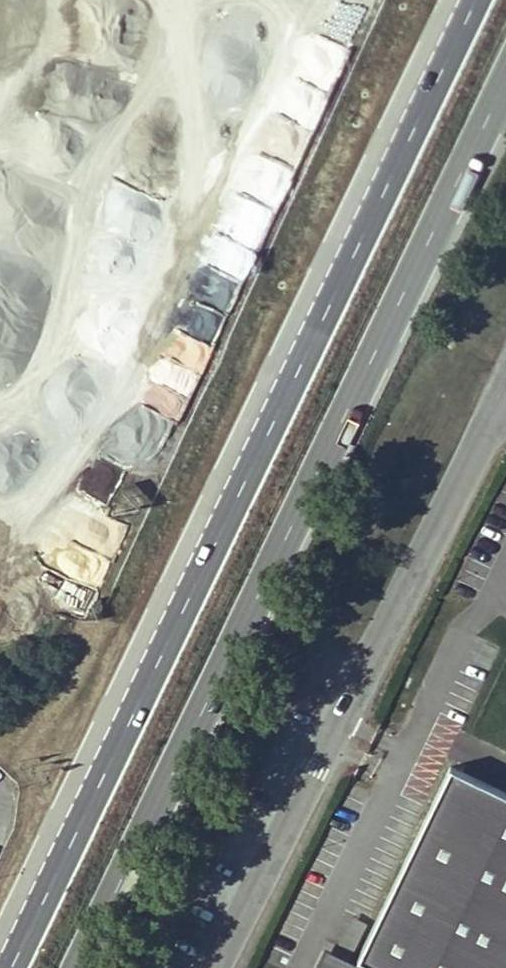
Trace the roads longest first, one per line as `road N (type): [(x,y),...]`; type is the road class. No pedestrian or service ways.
road 1 (primary): [(472,0),(5,967)]
road 2 (primary): [(85,967),(505,98)]
road 3 (unclassified): [(215,967),(505,394)]

